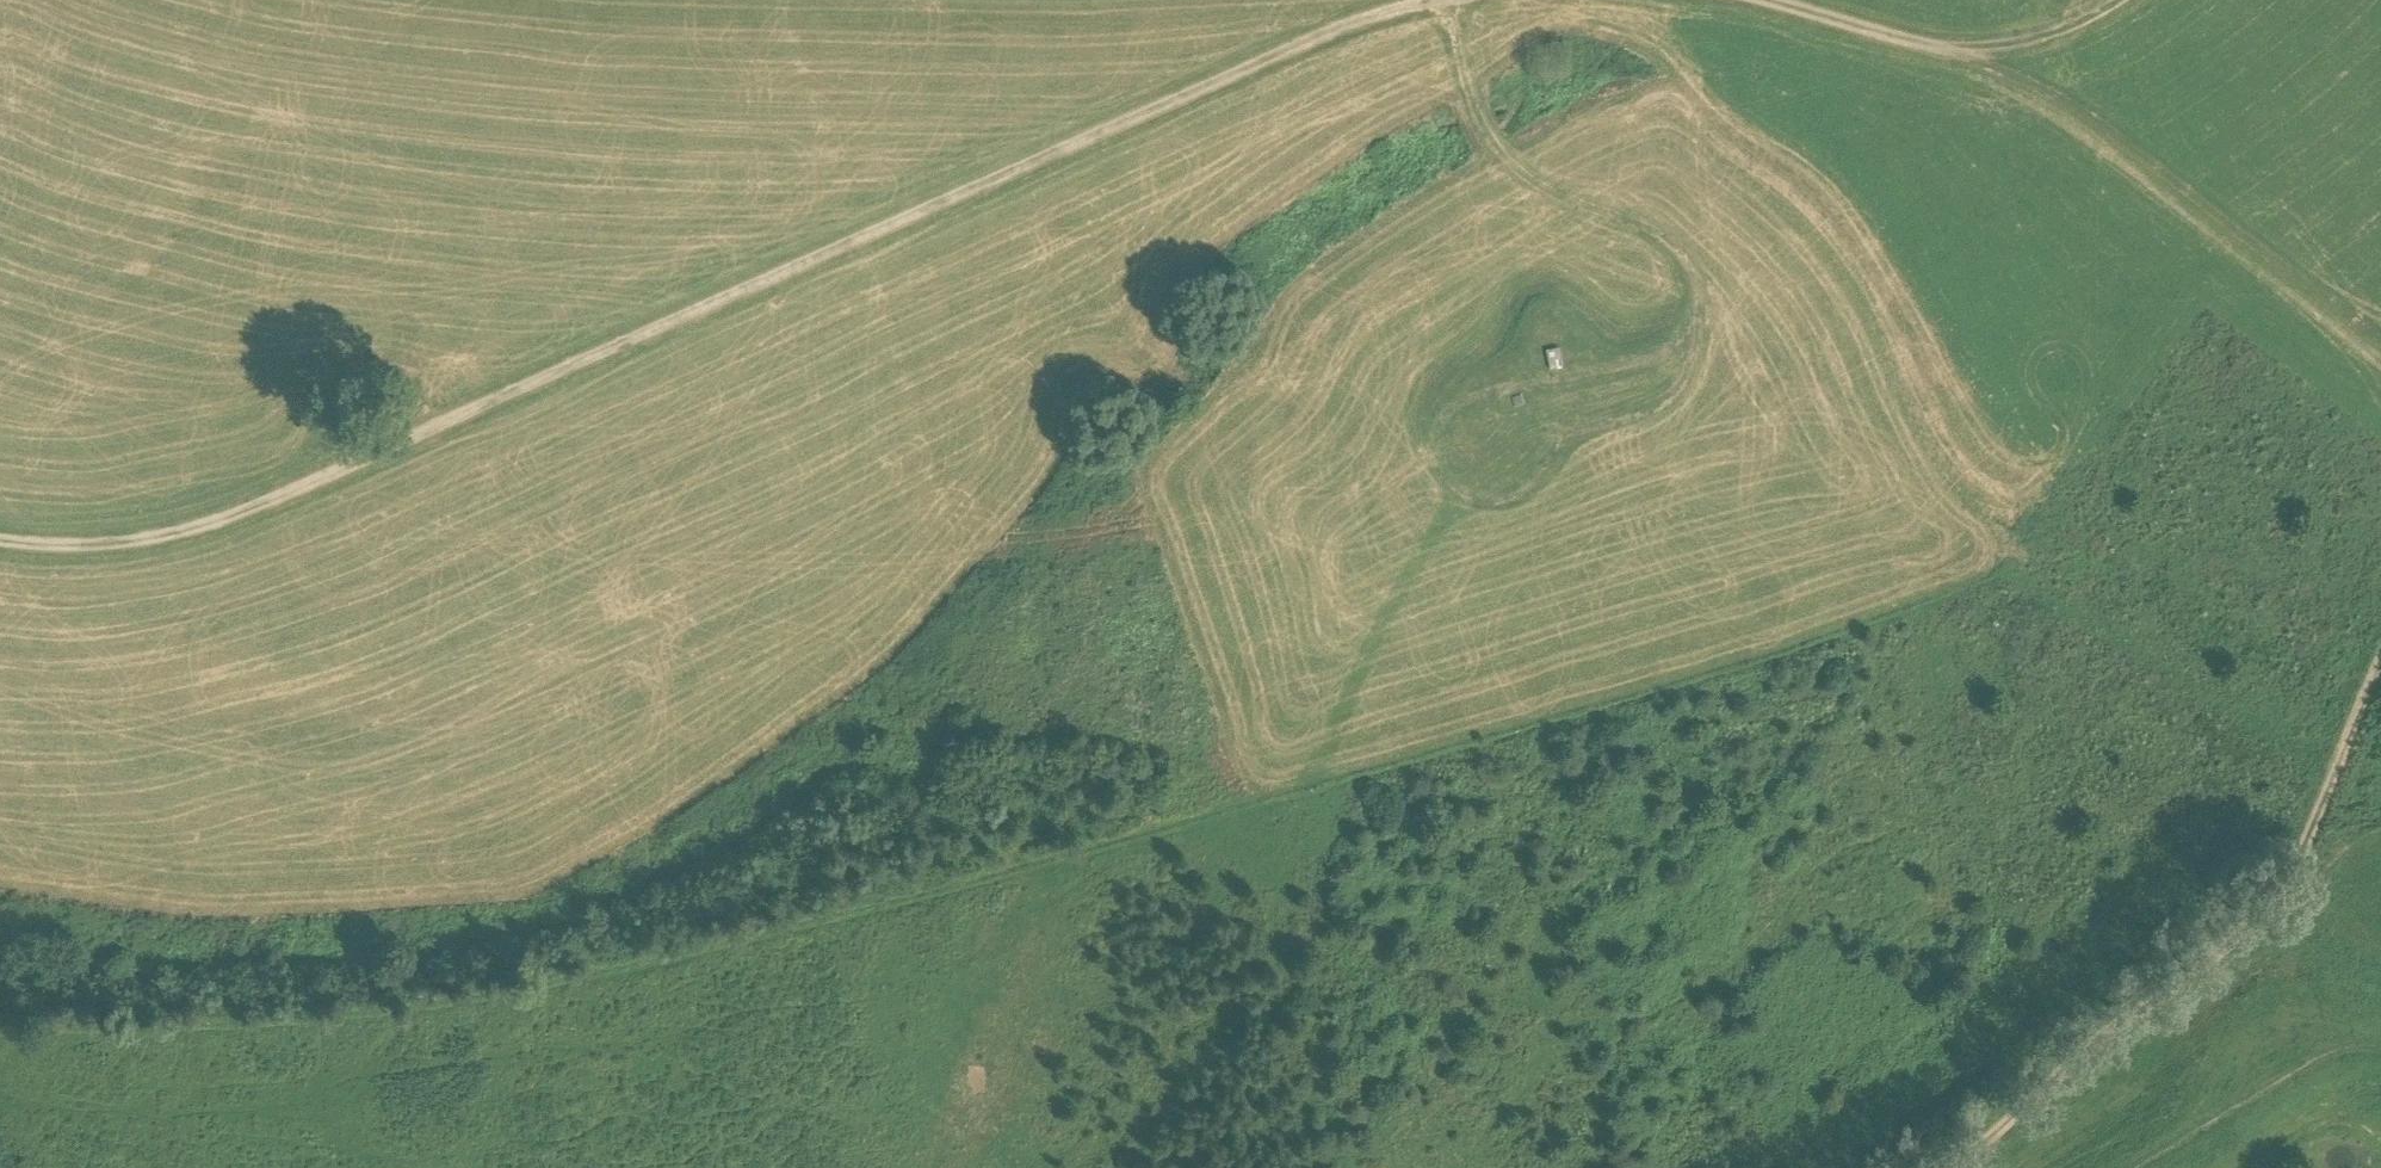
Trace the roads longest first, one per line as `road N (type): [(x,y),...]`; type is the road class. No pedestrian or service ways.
road 1 (track): [(0,541),(119,543),(230,517),(431,423),(1407,6),(1447,0)]
road 2 (track): [(1445,0),(1467,90),(1511,165),(1544,190),(1658,234),(1692,273),(1697,300),(1682,384),(1652,411),(1562,436),(1518,499),(1468,503),(1437,453),(1455,398)]
road 3 (track): [(2380,675),(2296,861),(1955,1167)]
road 4 (track): [(1913,46),(1990,64),(2065,103),(2380,344)]
road 5 (track): [(1758,0),(1913,46),(1977,54),(2029,47),(2121,0)]
road 6 (track): [(1455,398),(1685,348)]

